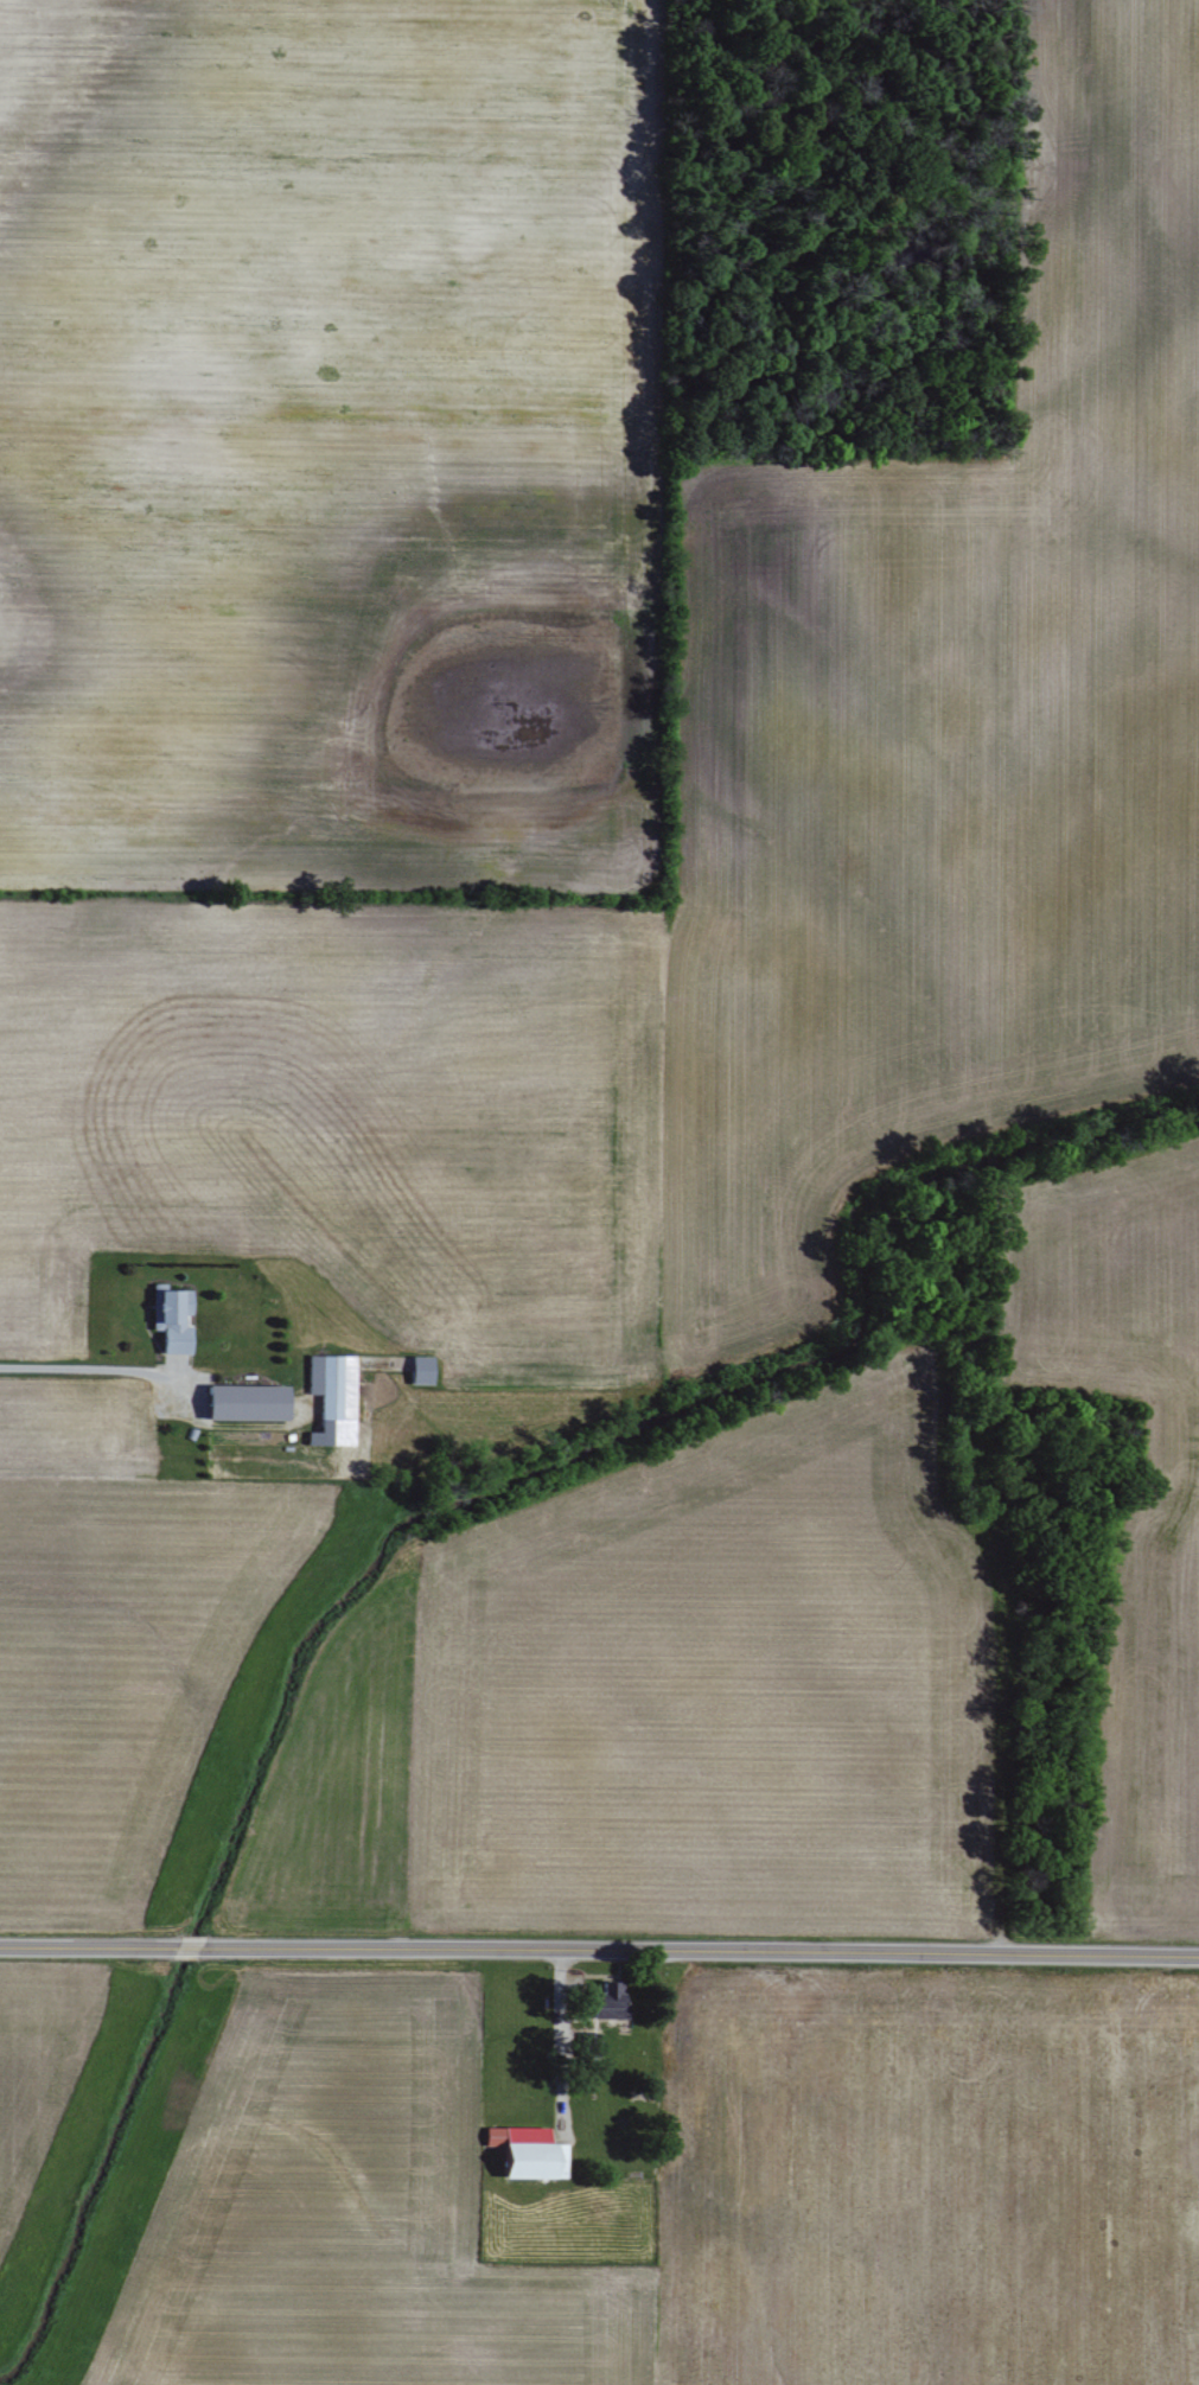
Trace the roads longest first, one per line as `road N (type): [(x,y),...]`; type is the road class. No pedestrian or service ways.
road 1 (secondary): [(1198,1959),(0,1949)]

